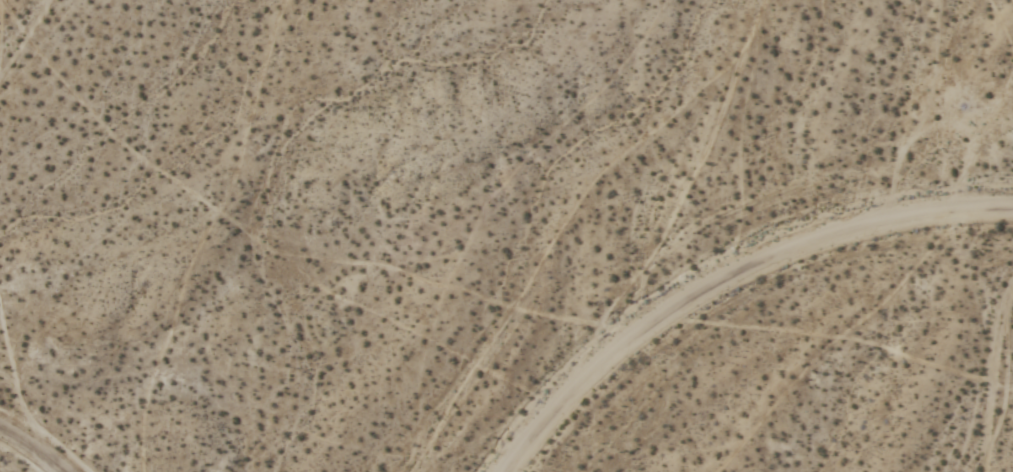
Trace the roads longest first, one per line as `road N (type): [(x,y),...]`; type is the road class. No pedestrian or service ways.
road 1 (track): [(1012,209),(847,233),(710,290),(600,369),(508,471)]

